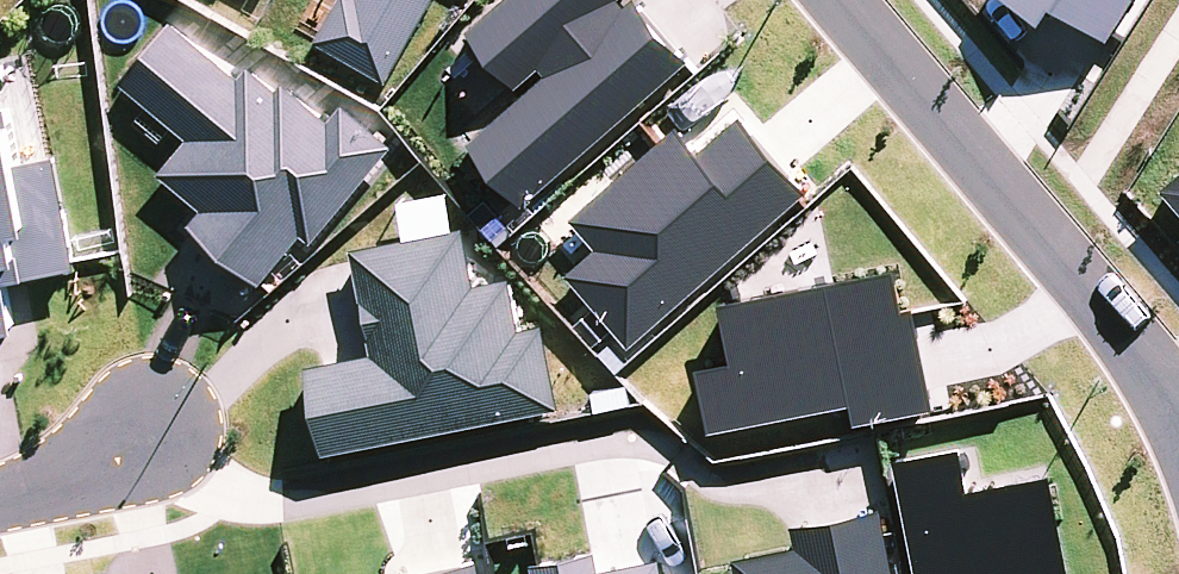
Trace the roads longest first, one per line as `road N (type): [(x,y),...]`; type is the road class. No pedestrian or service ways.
road 1 (residential): [(1178,421),(1111,314),(840,0)]
road 2 (residential): [(0,498),(100,477),(158,426)]

